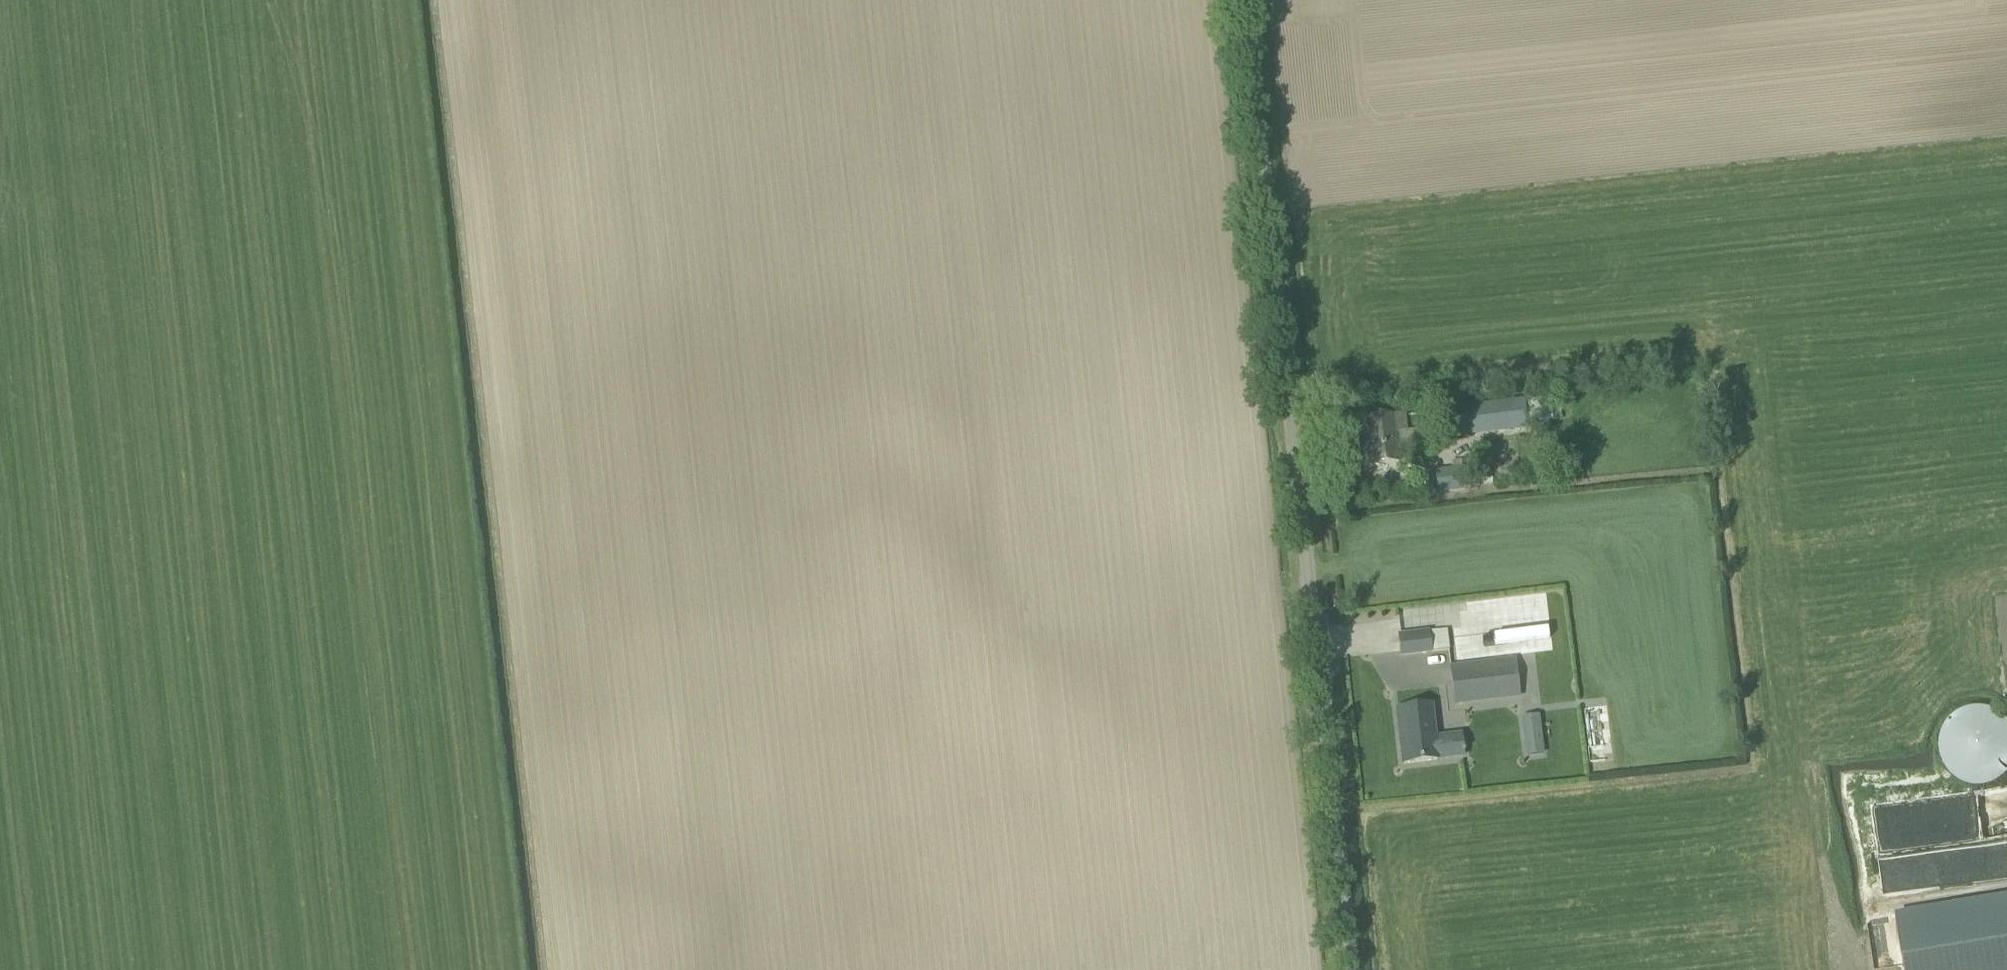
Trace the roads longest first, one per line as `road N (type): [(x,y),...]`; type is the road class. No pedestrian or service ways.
road 1 (unclassified): [(1354,969),(1247,0)]

